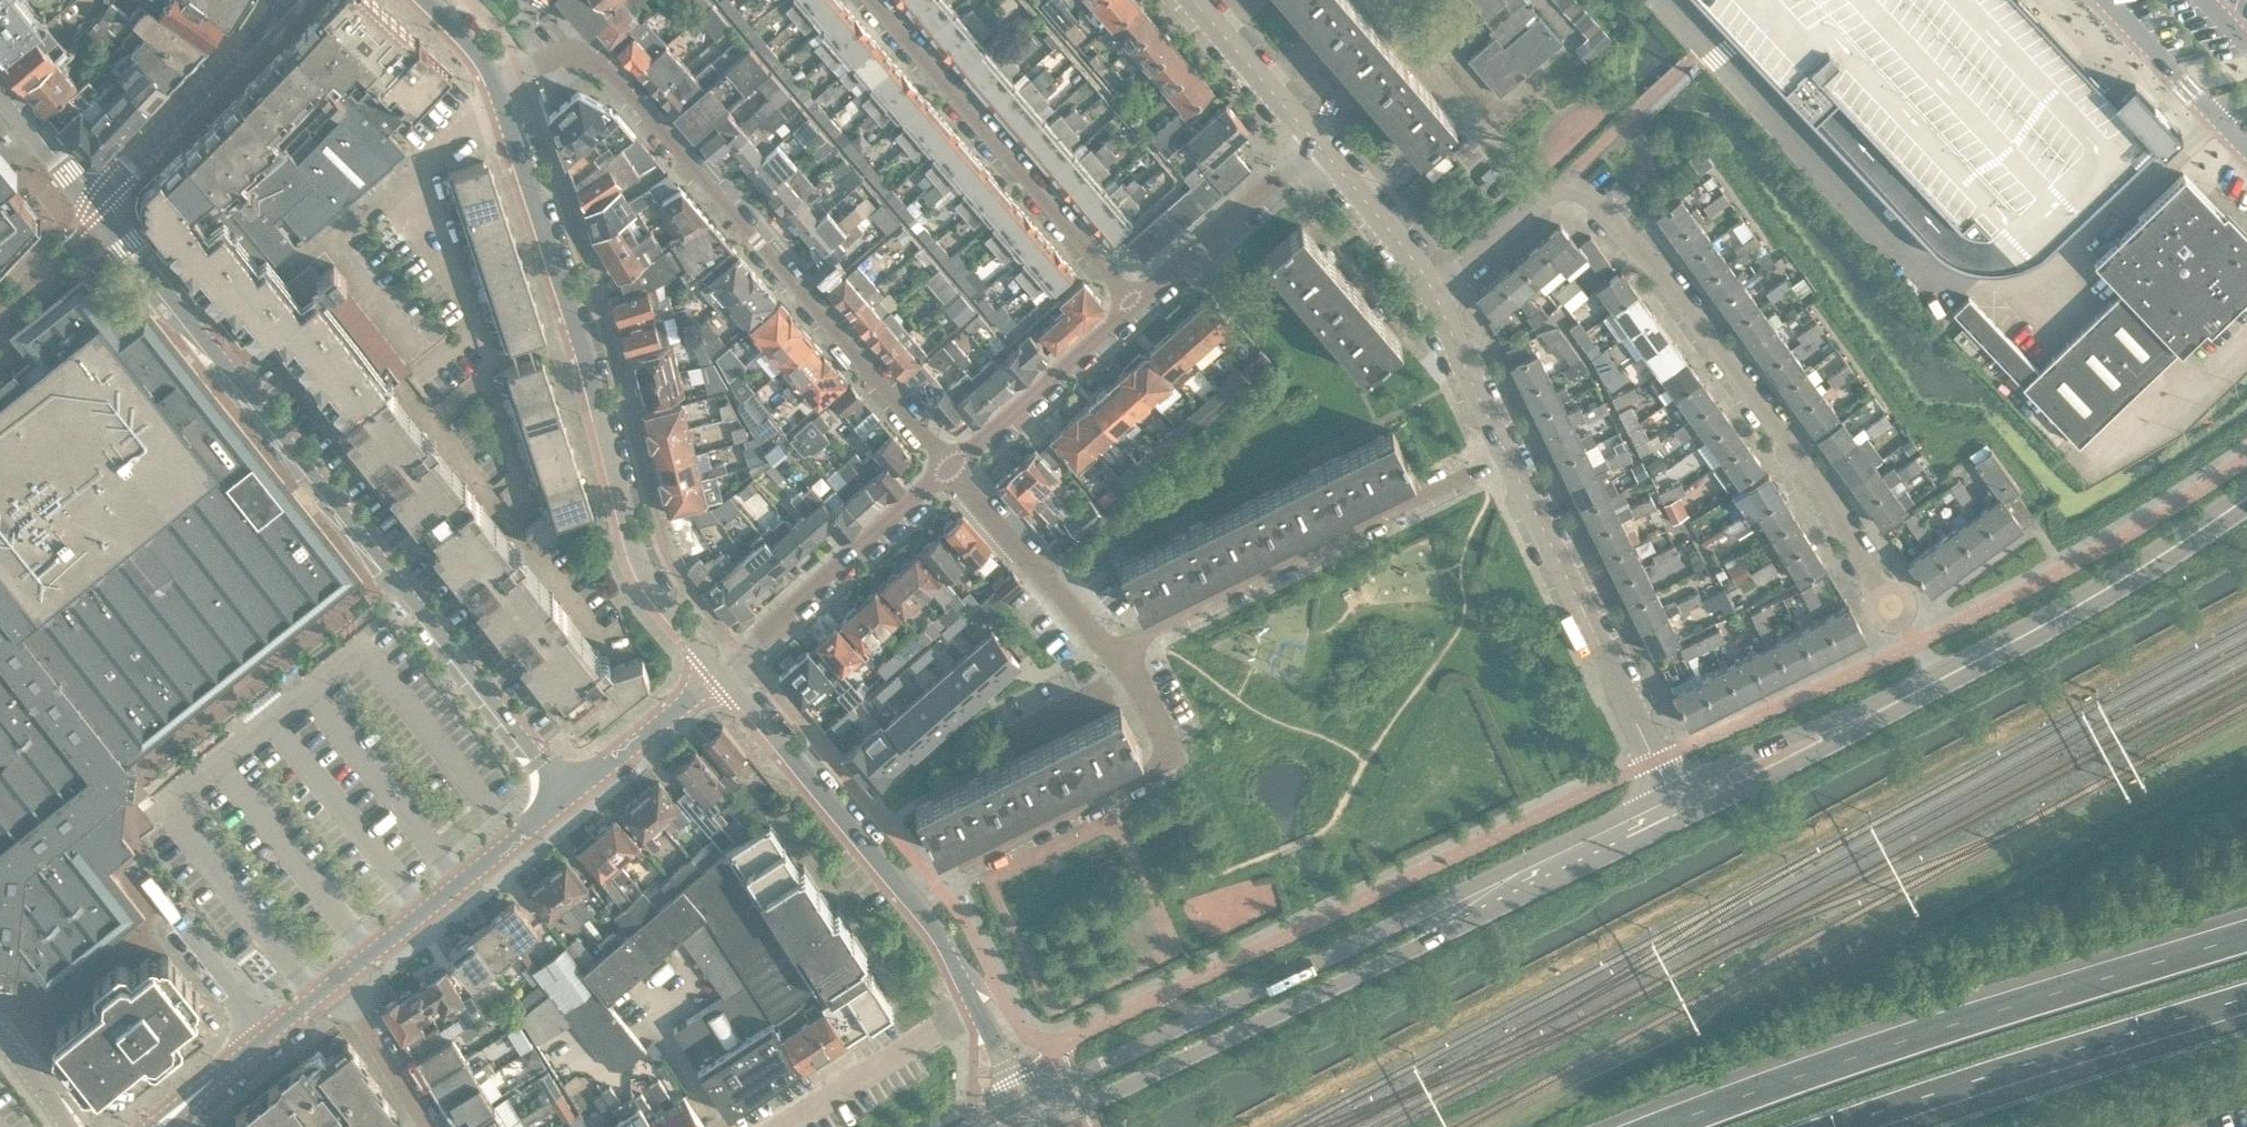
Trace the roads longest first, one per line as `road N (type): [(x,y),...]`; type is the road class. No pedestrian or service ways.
road 1 (tertiary): [(97,202),(566,797)]
road 2 (unclassified): [(1668,0),(1936,271),(1966,284),(2010,287),(2052,270),(2216,117)]
road 3 (secondary): [(1030,1120),(1686,810)]
road 4 (residential): [(1890,600),(1791,440),(1639,241),(1570,182),(1427,283)]
road 5 (tertiary): [(720,669),(641,568),(581,328),(495,60)]
road 6 (residential): [(953,468),(604,65),(495,60)]
road 7 (secondary): [(1686,810),(1940,688),(2098,599),(2246,500)]
road 8 (motorway): [(2246,939),(1854,1059),(1669,1126)]
road 9 (residential): [(1114,650),(1509,458)]
road 10 (motorway): [(1829,1126),(2246,997)]
road 11 (residential): [(1114,650),(1167,745),(1151,773),(934,881),(913,899)]
road 12 (residential): [(1137,304),(869,0)]
road 13 (tertiary): [(1686,810),(1509,458)]
road 14 (residential): [(720,669),(953,468)]
road 15 (tertiary): [(913,899),(720,669)]
road 16 (tertiary): [(332,984),(566,797)]
road 17 (tertiary): [(290,0),(97,202)]
road 18 (residential): [(953,468),(1137,304)]
road 19 (residential): [(953,468),(1114,650)]
road 20 (residential): [(1137,304),(1318,143)]
road 21 (tertiary): [(157,1126),(332,984)]
road 22 (residential): [(977,1012),(788,1126)]
road 23 (tertiary): [(566,797),(720,669)]
road 24 (tertiary): [(1509,458),(1427,283)]
road 25 (tertiary): [(1318,143),(1188,0)]
road 26 (tertiary): [(1427,283),(1318,143)]
road 27 (residential): [(426,1126),(332,984)]
road 28 (unclassified): [(2098,0),(2216,117)]
road 29 (tertiary): [(0,79),(97,202)]
road 30 (tertiary): [(977,1012),(913,899)]
road 31 (tertiary): [(1030,1120),(977,1012)]

